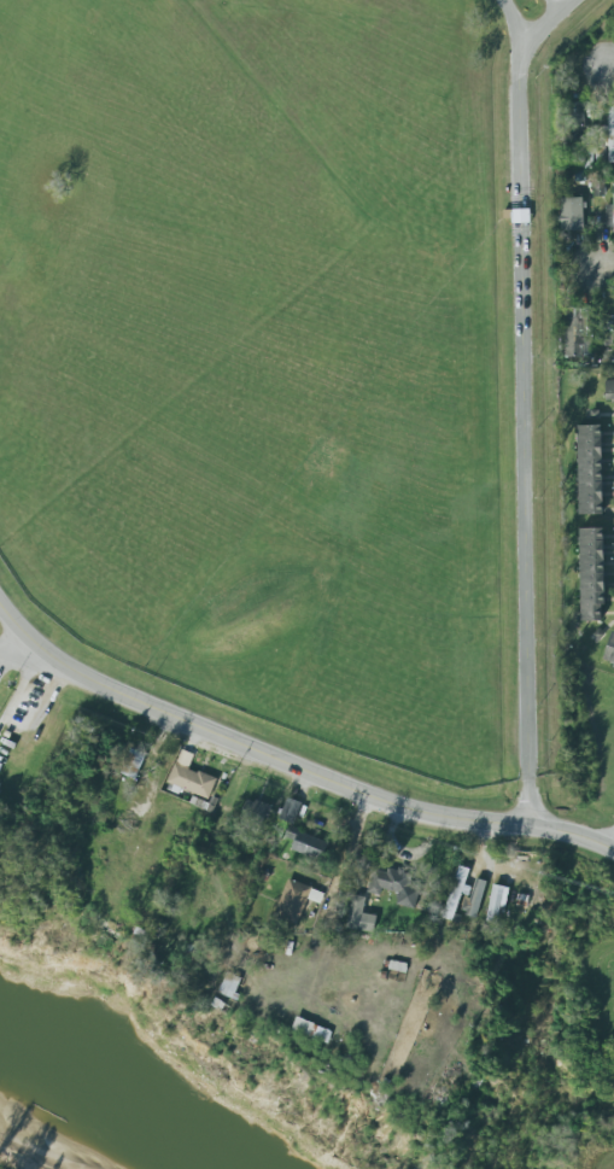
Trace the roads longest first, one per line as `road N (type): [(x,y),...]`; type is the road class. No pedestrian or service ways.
road 1 (tertiary): [(613,851),(528,824),(400,807),(282,764),(64,667),(0,606)]

